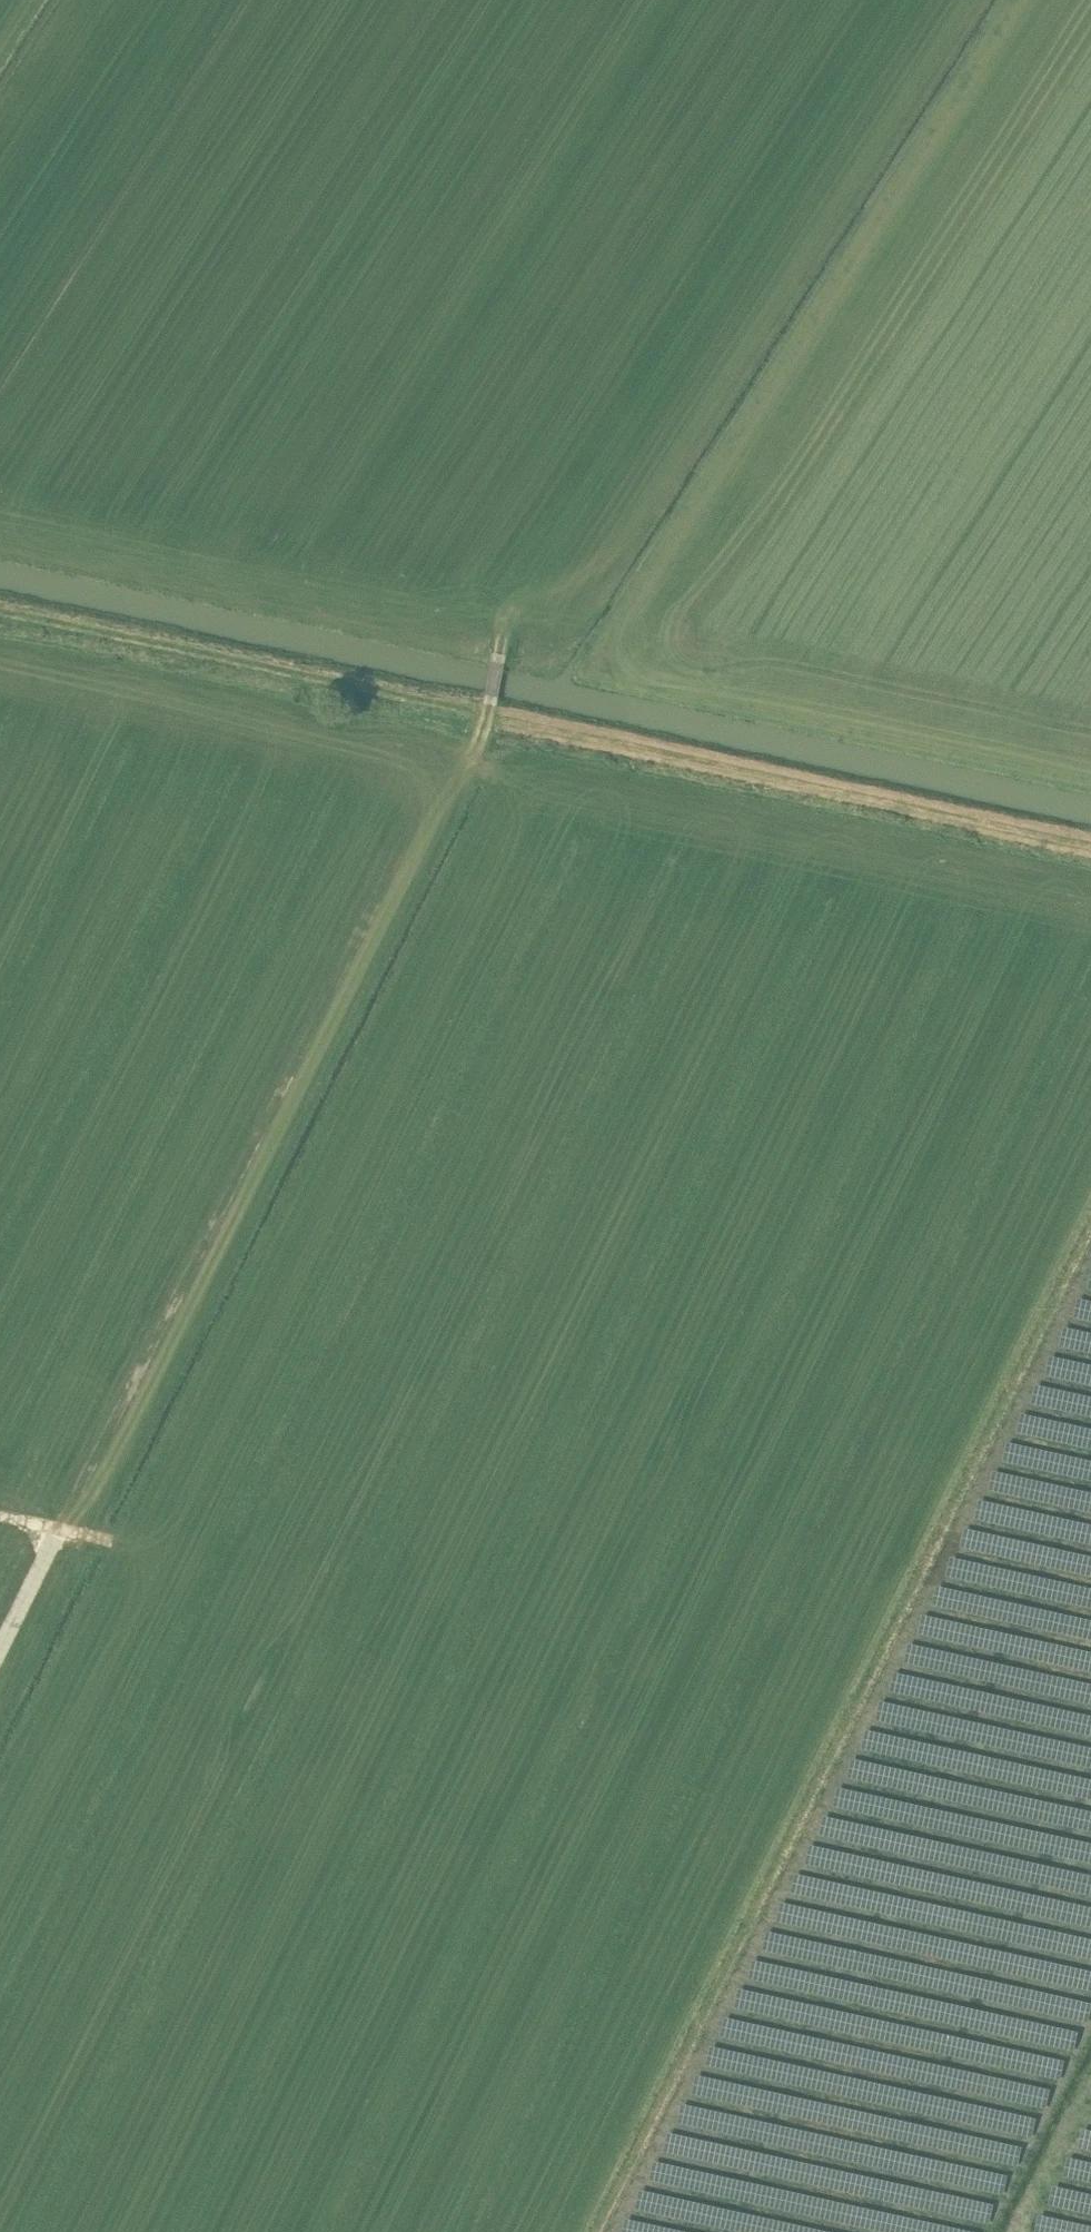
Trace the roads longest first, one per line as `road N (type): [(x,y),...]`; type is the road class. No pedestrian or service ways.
road 1 (track): [(0,1646),(397,842),(473,747),(504,616)]
road 2 (track): [(487,712),(1090,841)]

